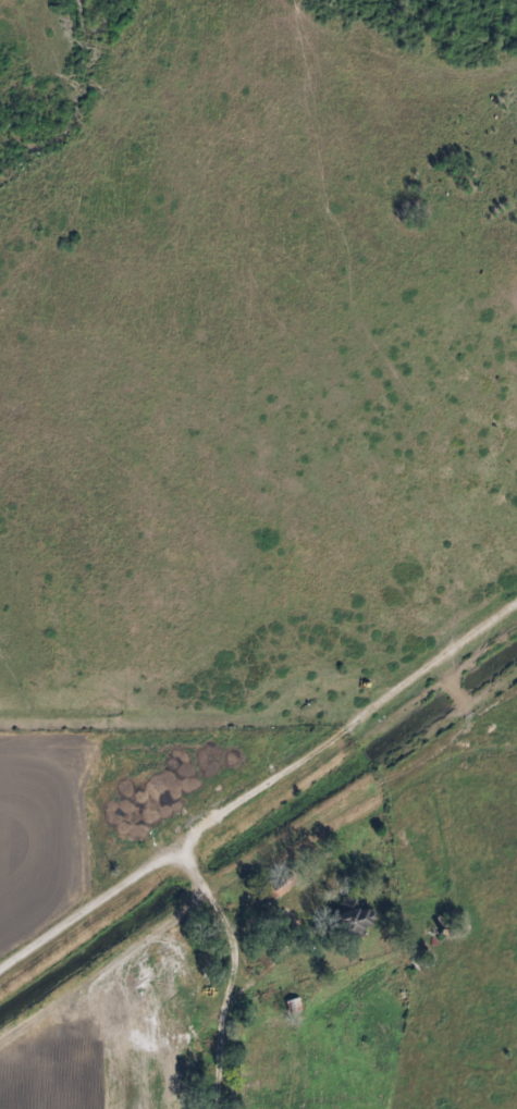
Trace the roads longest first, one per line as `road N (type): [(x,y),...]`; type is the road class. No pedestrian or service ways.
road 1 (track): [(180,849),(516,606)]
road 2 (residential): [(223,1108),(223,1006),(236,947),(180,849)]
road 3 (residential): [(180,849),(0,974)]

